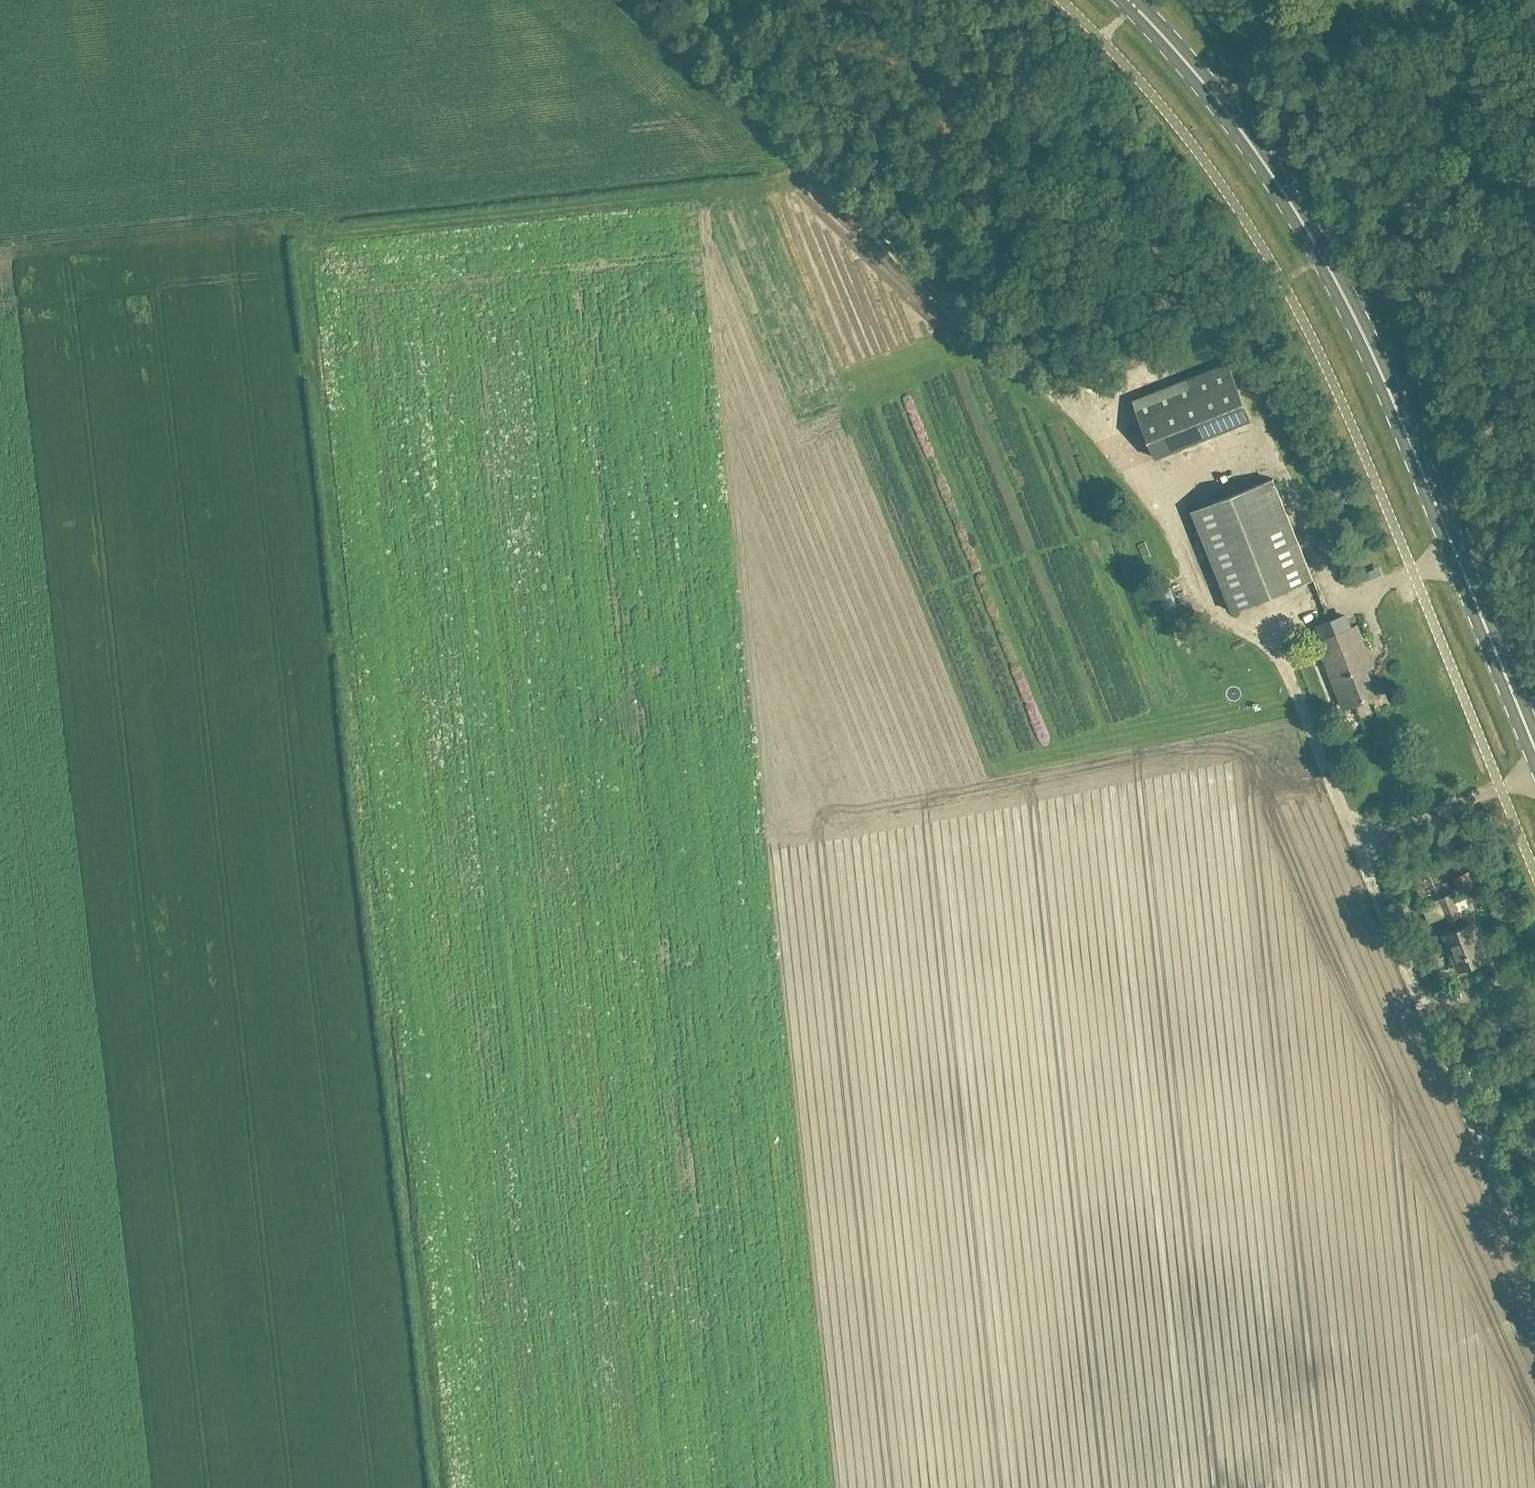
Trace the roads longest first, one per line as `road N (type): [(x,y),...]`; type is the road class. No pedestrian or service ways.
road 1 (primary): [(1534,753),(1395,408),(1323,257),(1221,105),(1128,0)]
road 2 (track): [(1534,196),(1402,205),(1323,257)]

